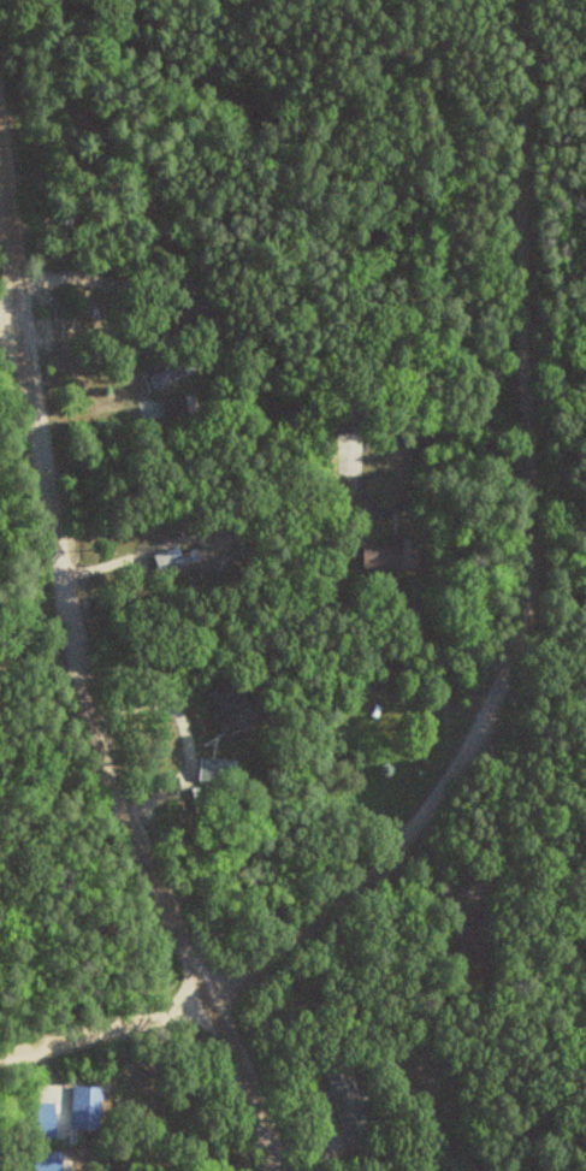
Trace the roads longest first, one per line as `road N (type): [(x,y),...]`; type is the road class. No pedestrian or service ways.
road 1 (residential): [(207,996),(409,829),(464,758),(525,616),(539,537),(521,252),(519,25),(511,0)]
road 2 (residential): [(271,1170),(241,1067),(108,767),(78,672),(18,315),(0,151)]
road 3 (residential): [(0,1053),(207,996)]

